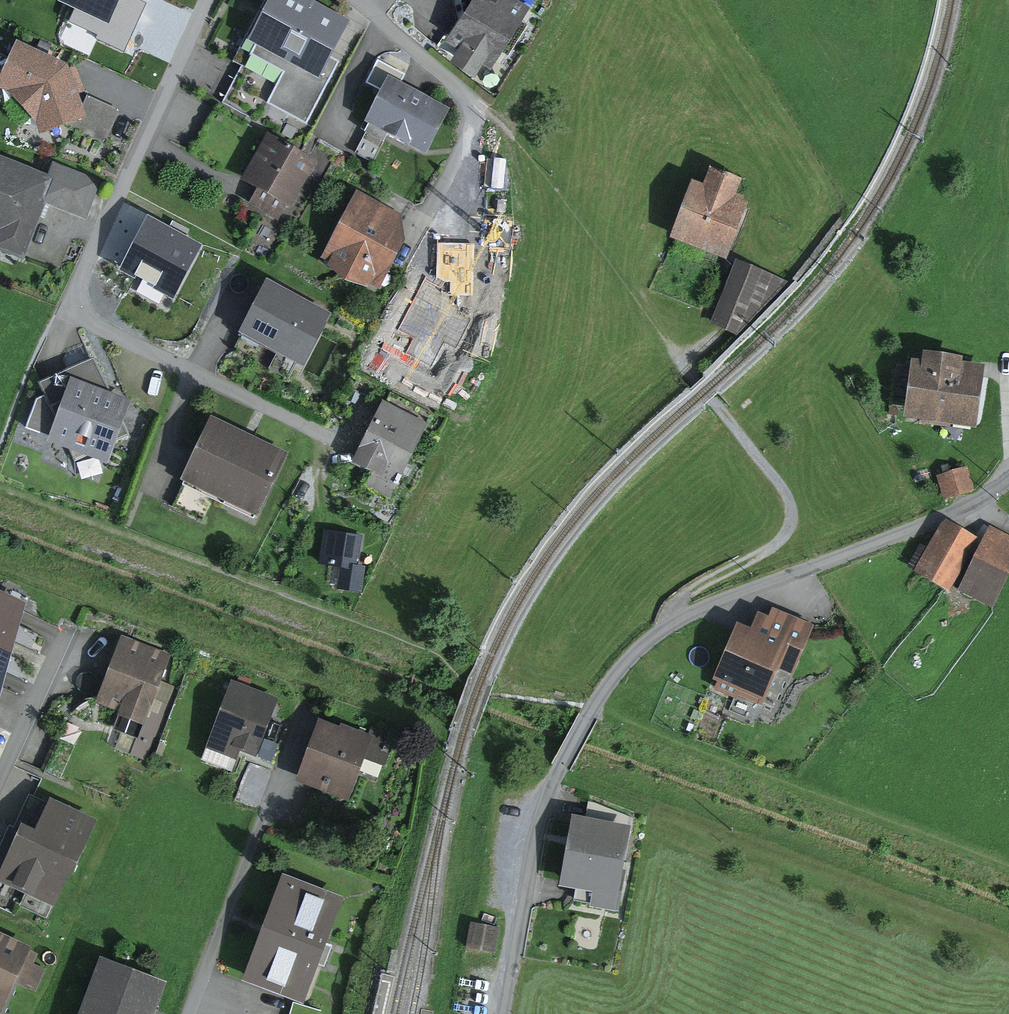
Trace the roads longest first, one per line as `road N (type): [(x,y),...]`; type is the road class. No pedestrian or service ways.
road 1 (residential): [(505,1013),(537,828),(594,707),(634,655),(714,604),(972,504)]
road 2 (residential): [(313,429),(68,308),(215,0)]
road 3 (track): [(1008,868),(594,707)]
road 4 (track): [(719,333),(687,356),(686,369),(786,494),(790,523),(774,545),(686,594),(668,627)]
road 5 (residential): [(357,0),(473,109),(421,227)]
road 6 (residential): [(184,1013),(258,808)]
road 7 (residential): [(0,778),(65,636)]

